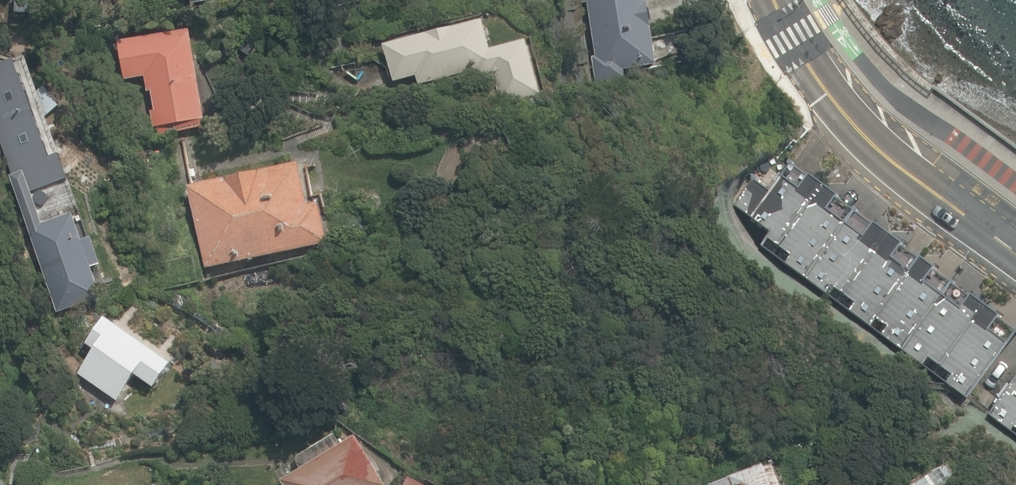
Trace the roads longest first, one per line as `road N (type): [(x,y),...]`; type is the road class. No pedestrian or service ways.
road 1 (secondary): [(773,0),(848,119),(1015,250)]

